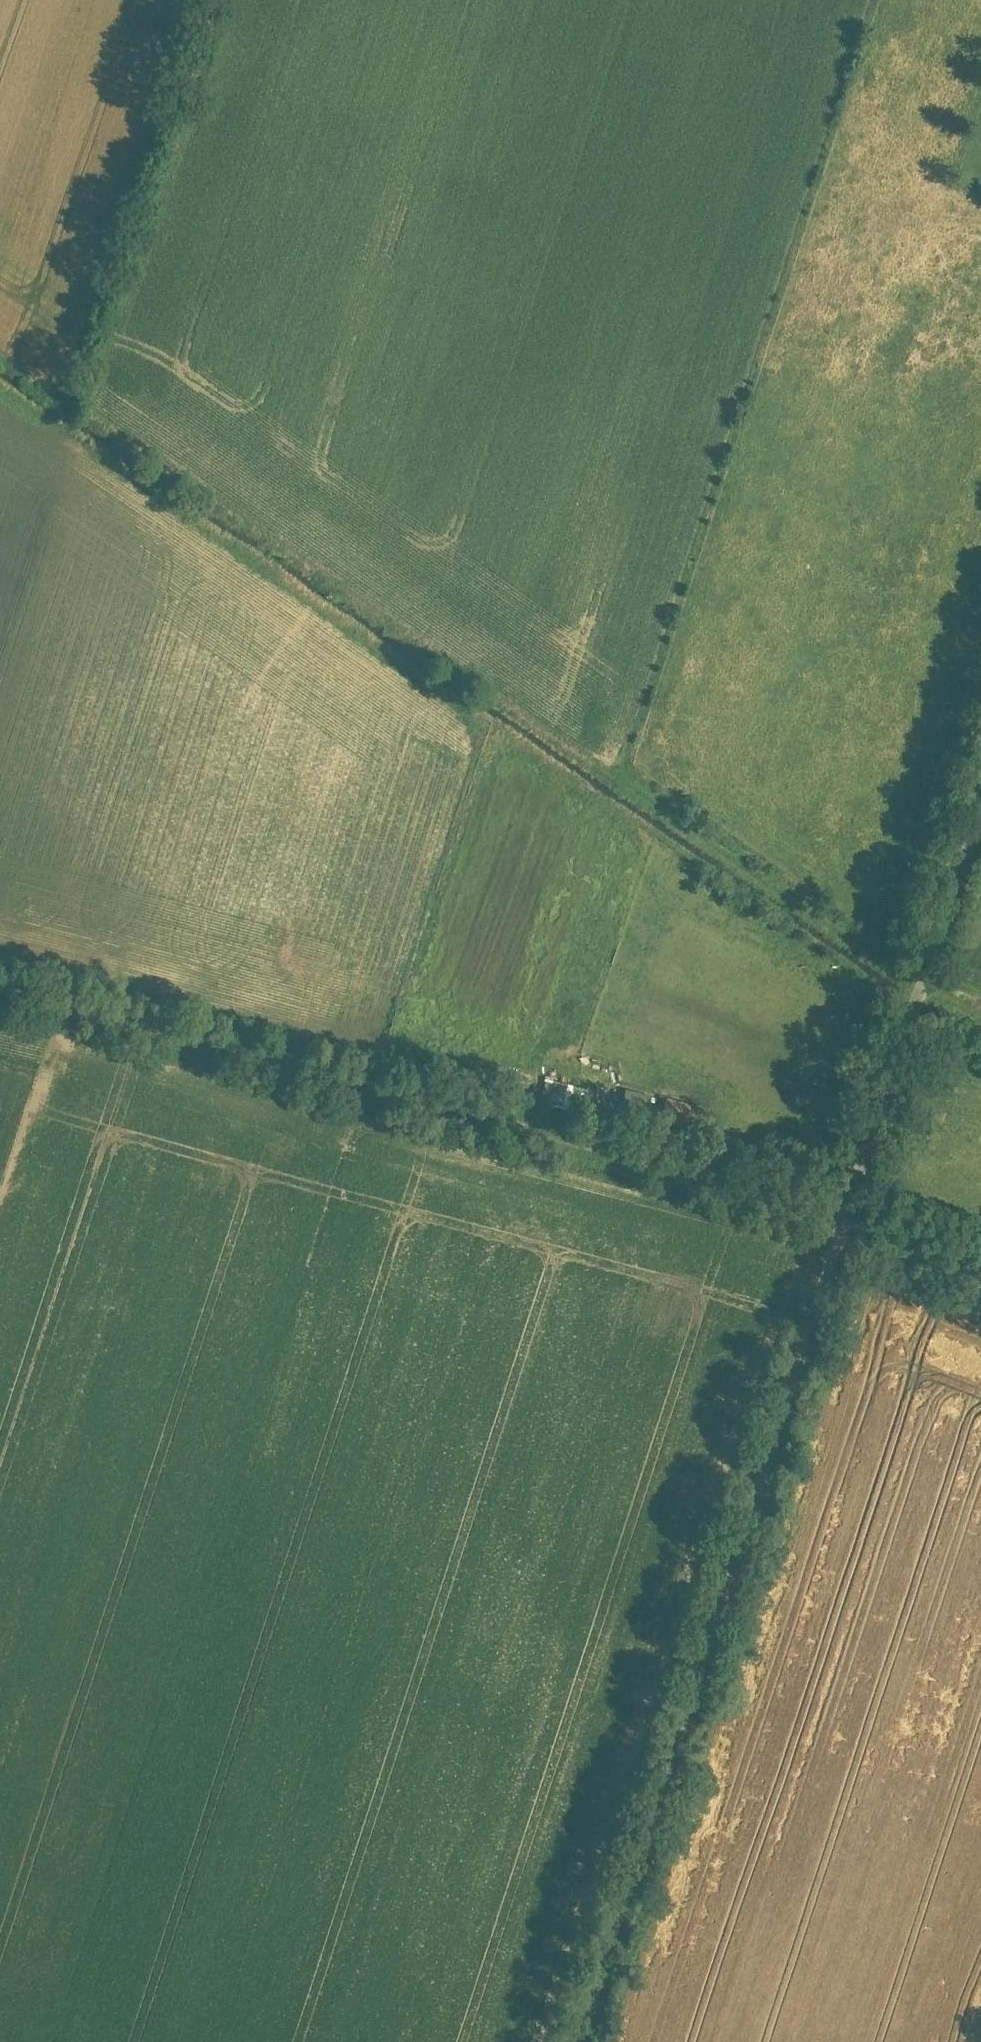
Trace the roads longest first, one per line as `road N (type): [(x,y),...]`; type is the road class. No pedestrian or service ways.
road 1 (unclassified): [(980,823),(589,2041)]
road 2 (track): [(0,989),(643,1157),(854,1218),(980,1268)]

